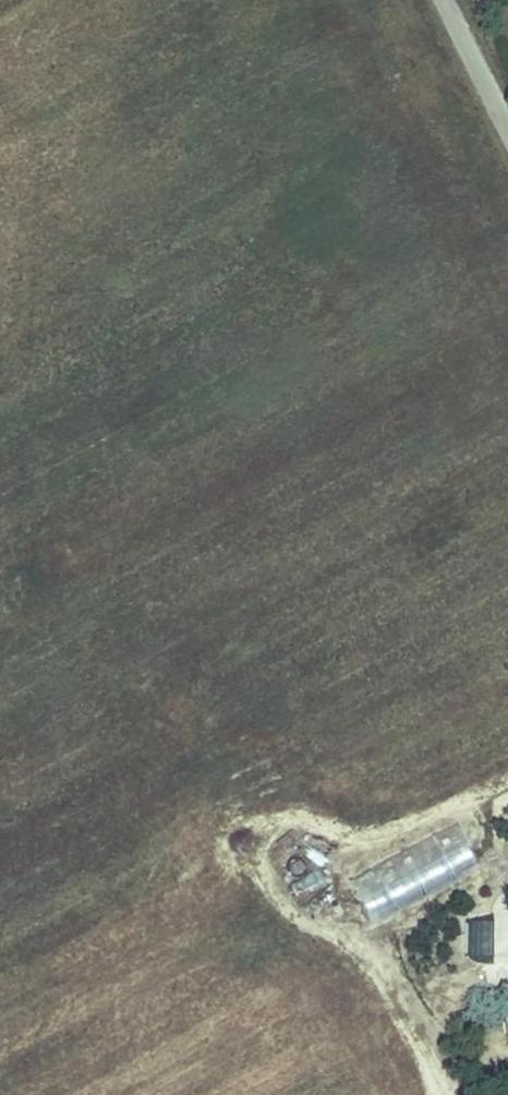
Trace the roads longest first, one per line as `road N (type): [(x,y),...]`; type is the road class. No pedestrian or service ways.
road 1 (unclassified): [(447,0),(507,130)]

